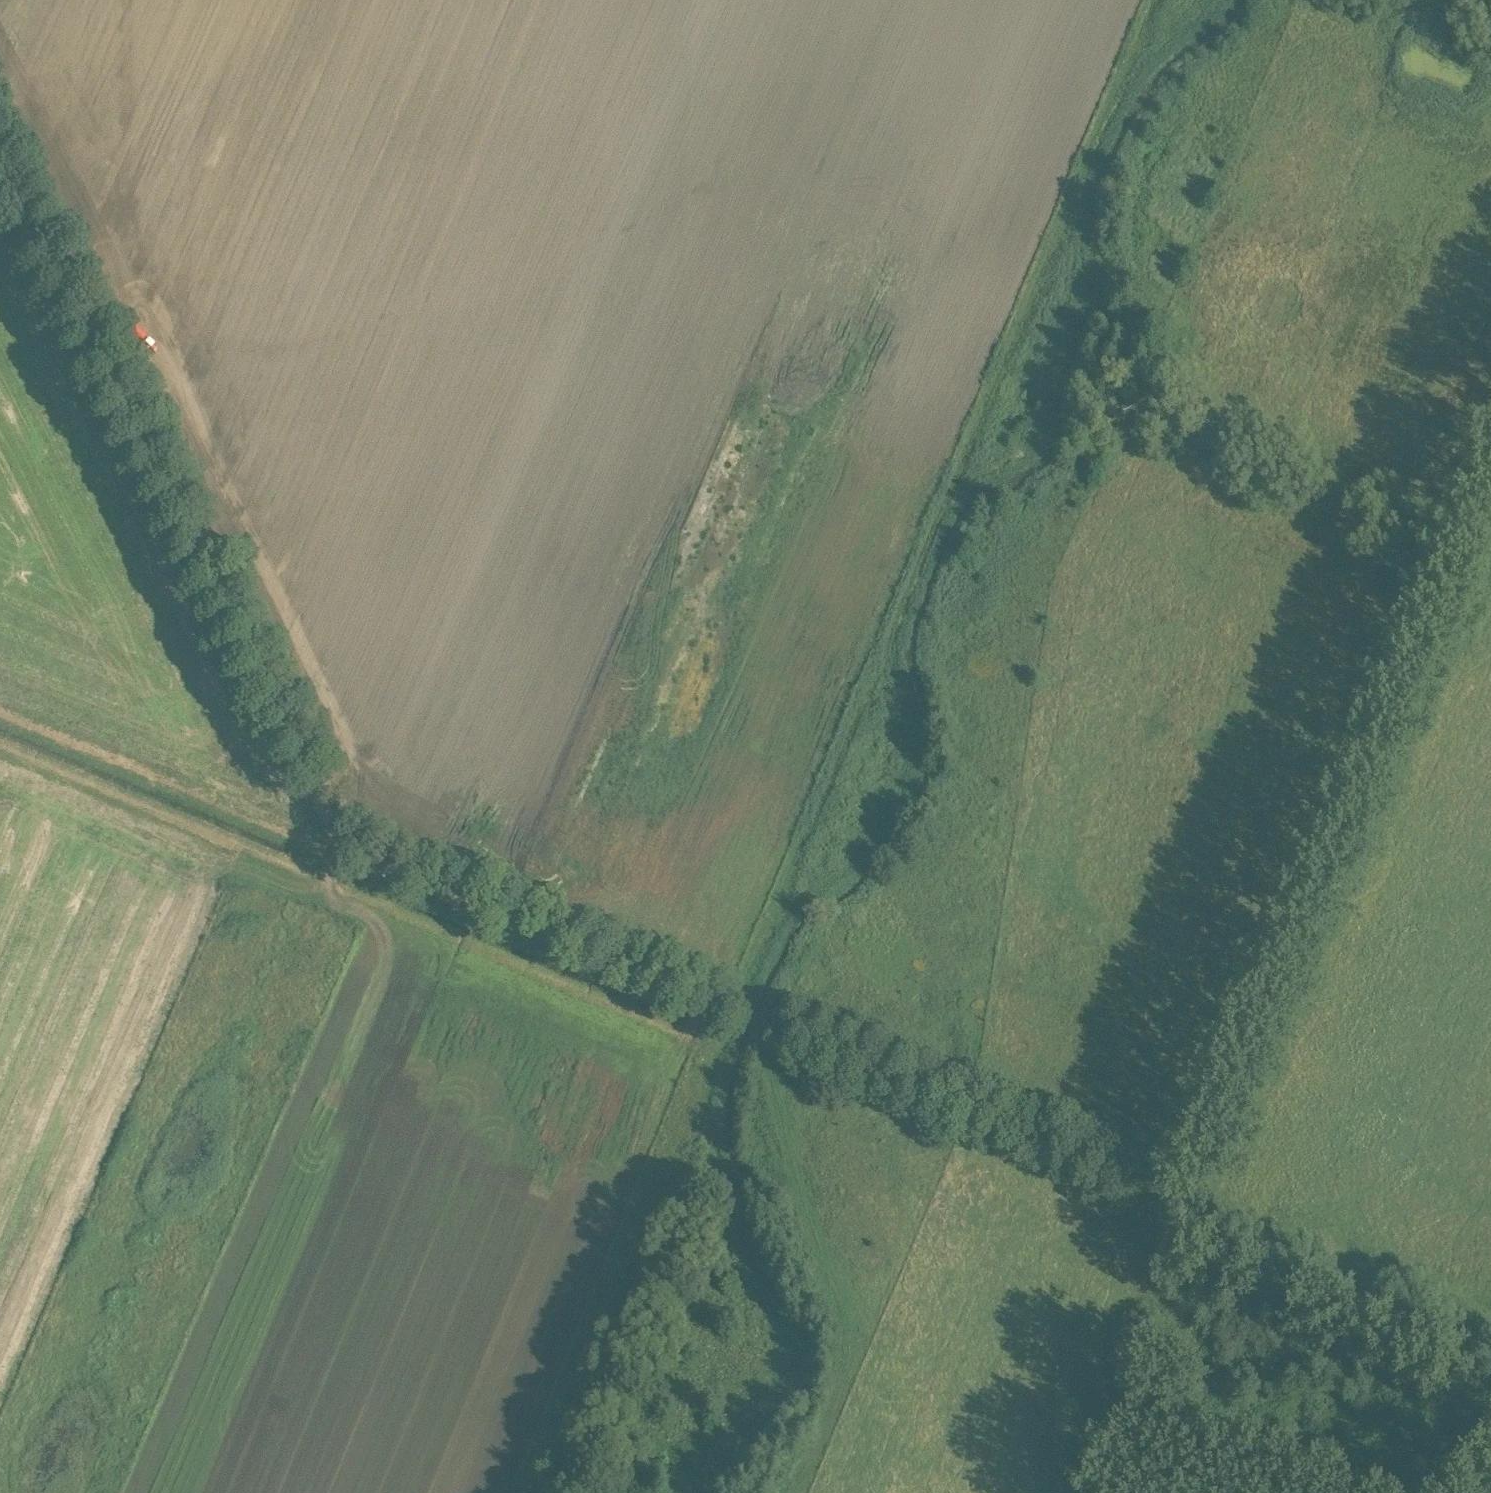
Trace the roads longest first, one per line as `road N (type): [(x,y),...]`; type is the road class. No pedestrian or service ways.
road 1 (track): [(0,183),(337,848),(1171,1204)]

